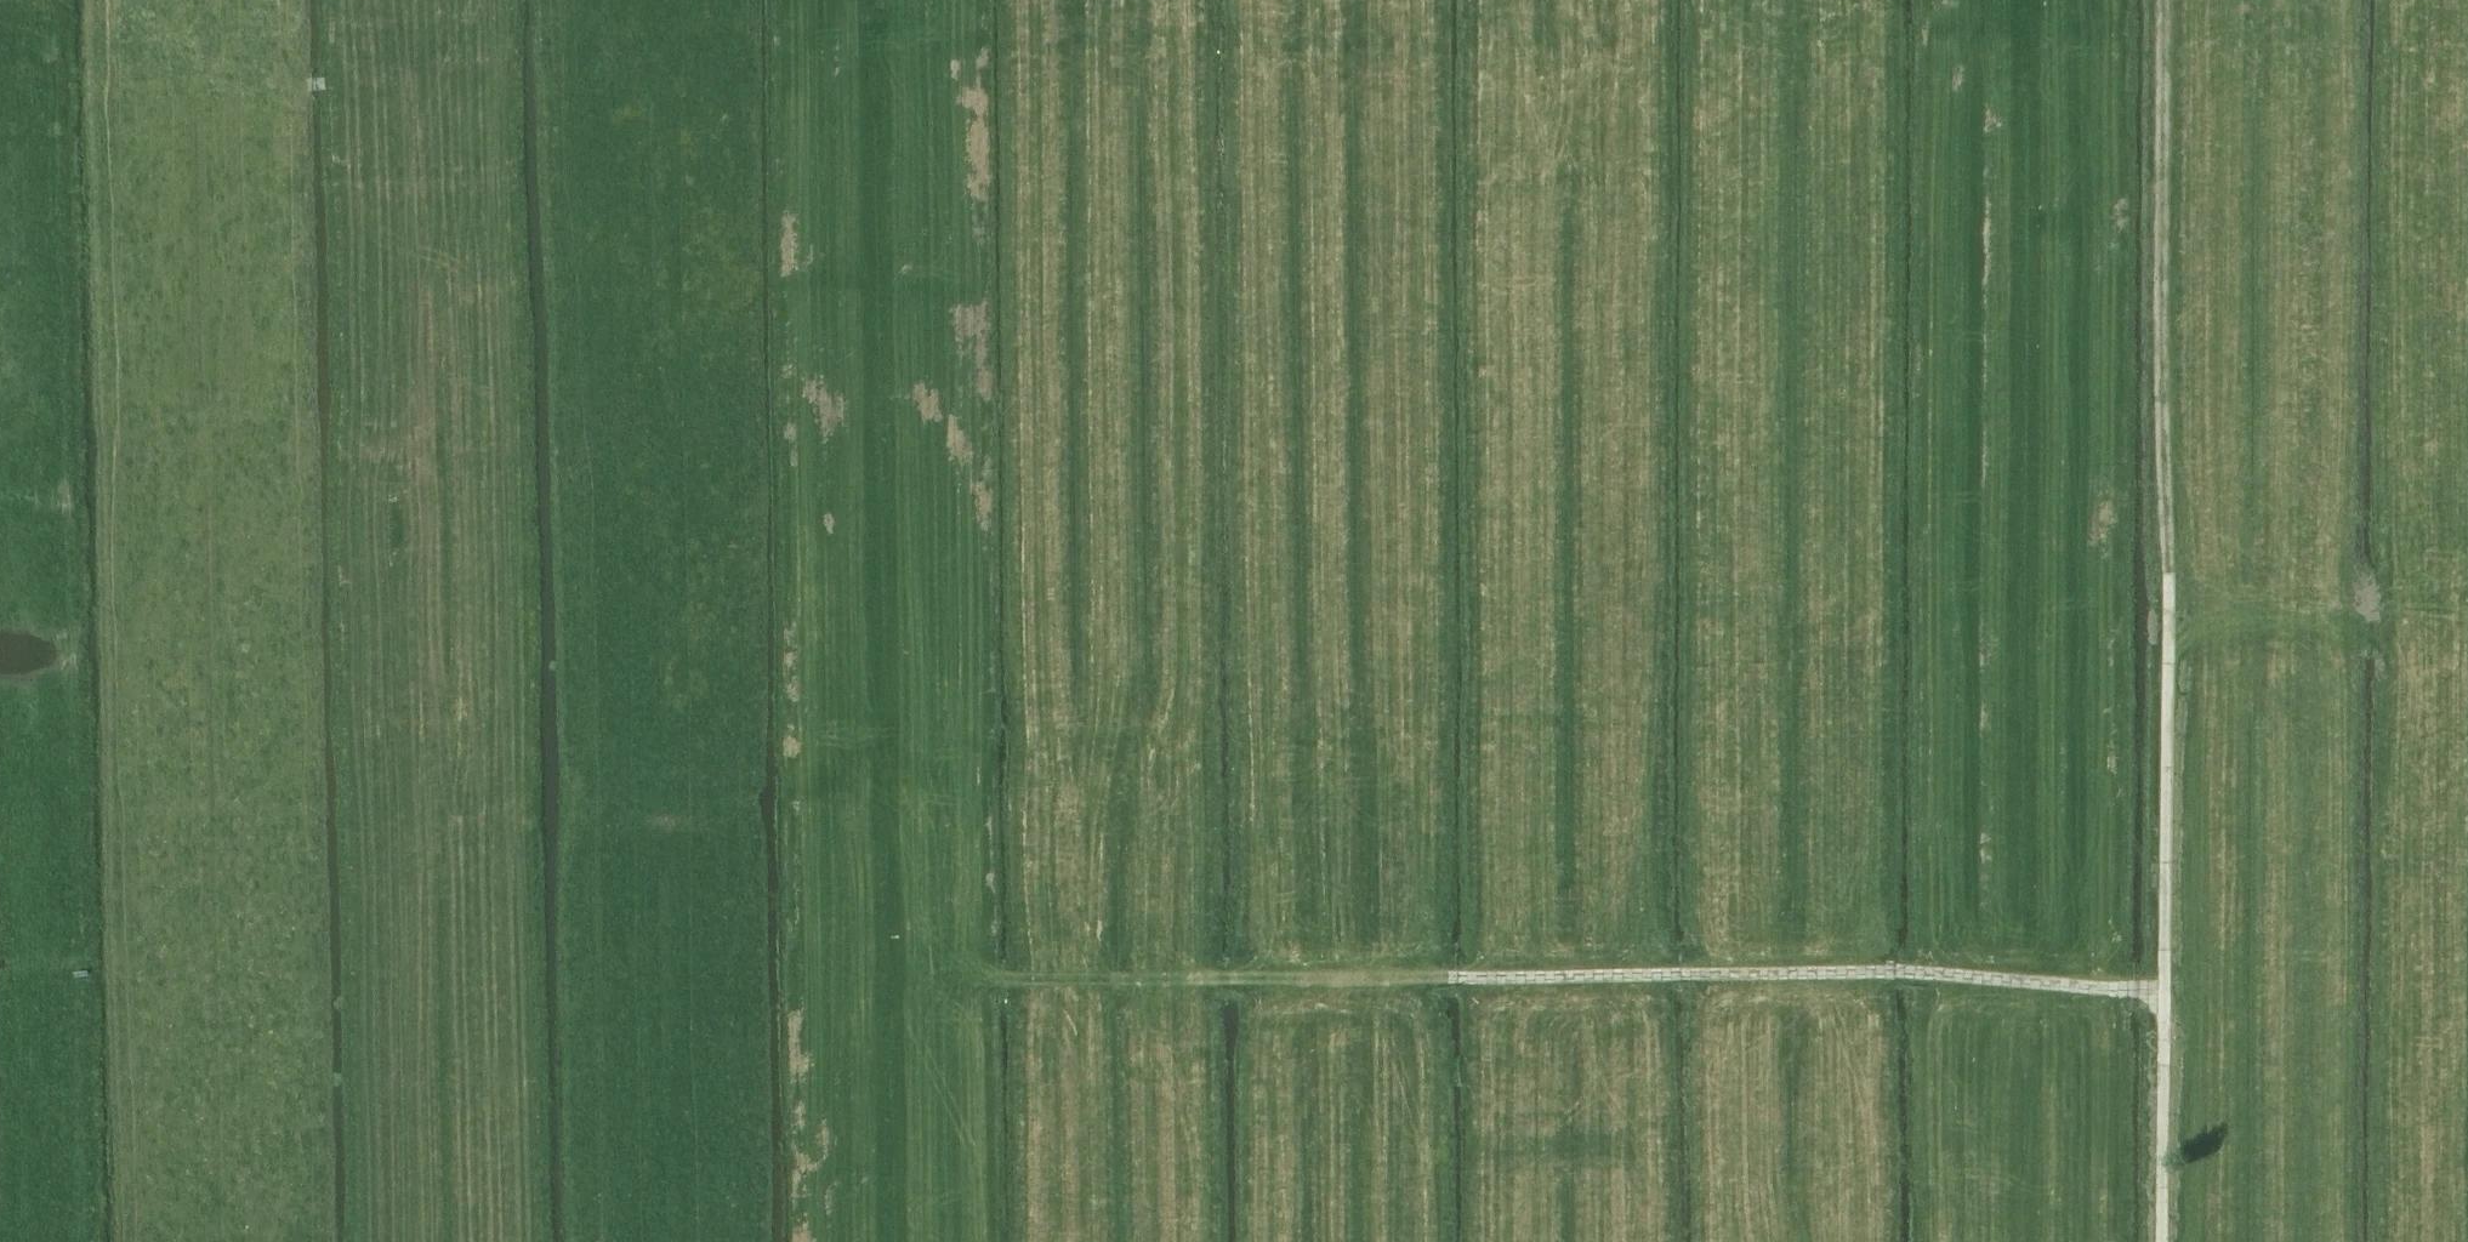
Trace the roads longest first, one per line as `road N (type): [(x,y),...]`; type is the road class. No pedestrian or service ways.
road 1 (track): [(993,993),(1841,973),(2159,996)]
road 2 (track): [(2176,0),(2174,582),(2159,996)]
road 3 (track): [(2172,643),(2224,625),(2467,627)]
road 4 (track): [(2159,996),(2159,1241)]

